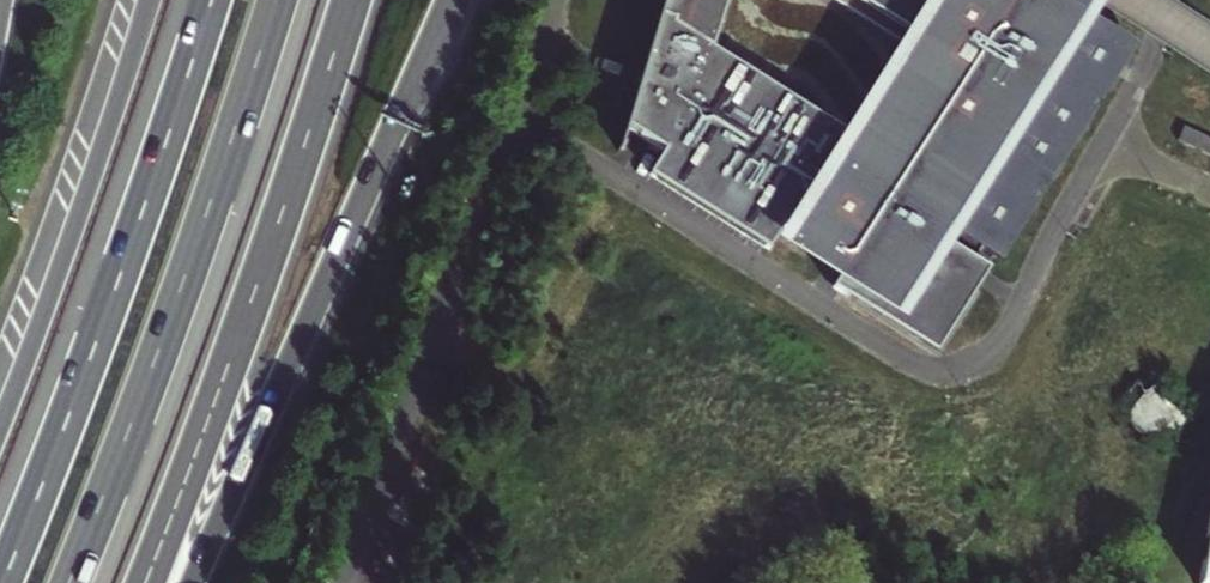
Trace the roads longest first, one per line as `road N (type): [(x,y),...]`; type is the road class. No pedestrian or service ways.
road 1 (trunk): [(213,0),(3,582)]
road 2 (trunk): [(70,582),(186,276),(277,0)]
road 3 (trunk): [(146,582),(232,355),(351,0)]
road 4 (trunk): [(192,582),(404,112)]
road 5 (trunk): [(150,0),(0,428)]
road 6 (trunk): [(404,112),(482,0)]
road 7 (trunk): [(404,112),(453,0)]

